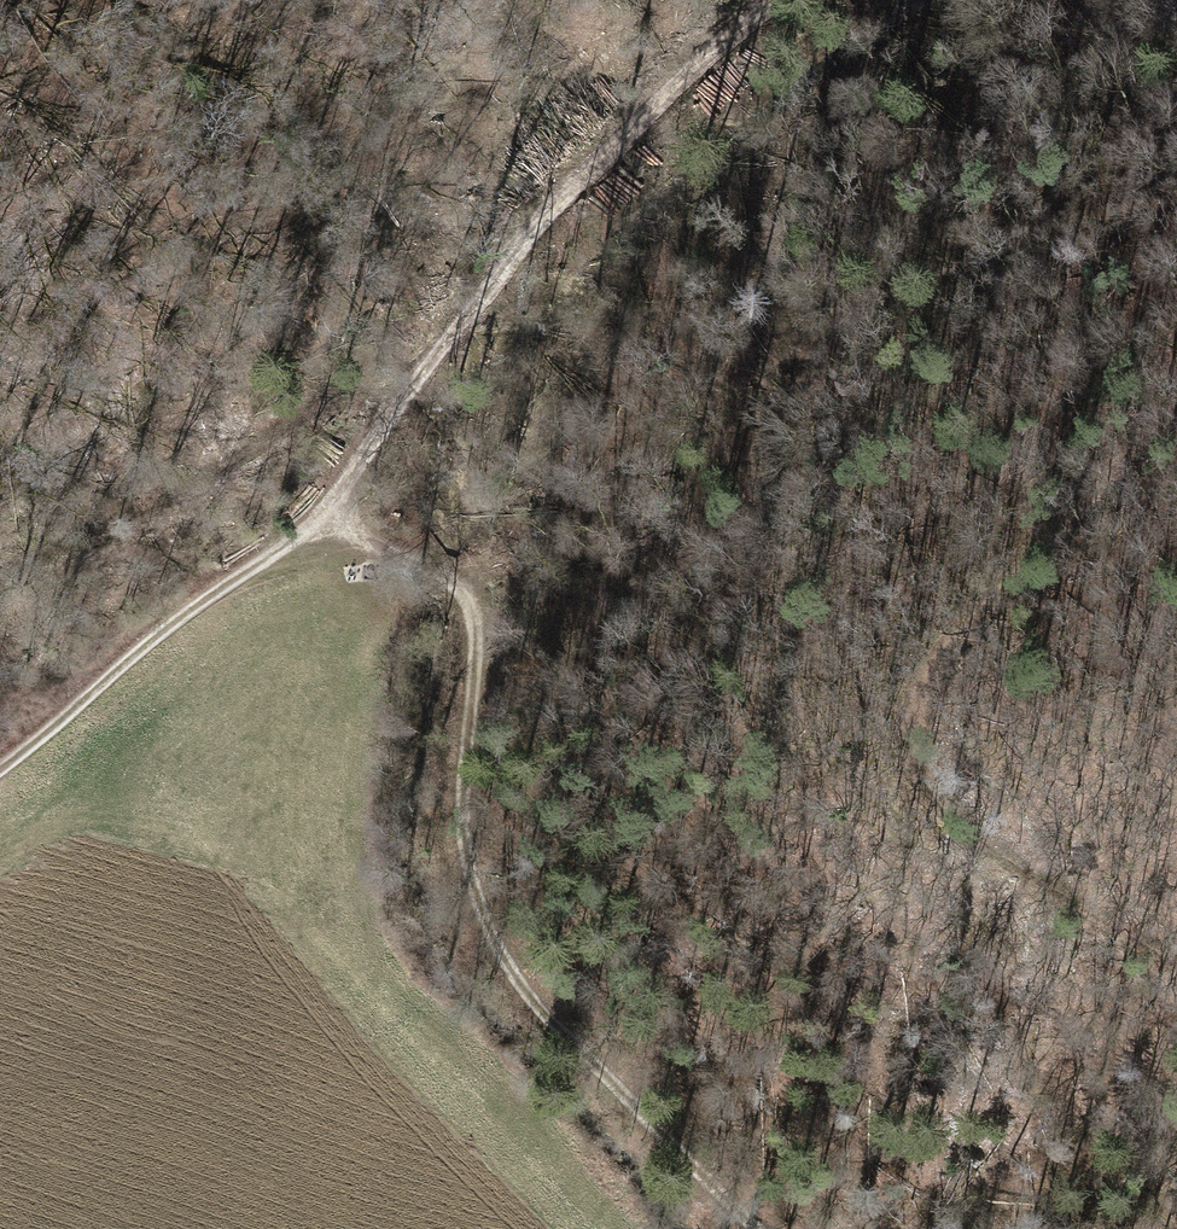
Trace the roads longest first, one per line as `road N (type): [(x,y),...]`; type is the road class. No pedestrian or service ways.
road 1 (track): [(0,755),(182,609),(334,518),(421,363),(596,167),(764,0)]
road 2 (track): [(759,1228),(493,947),(455,849),(468,626),(451,573),(334,518)]
road 3 (track): [(1176,968),(939,813),(915,746),(930,677),(1176,404)]

